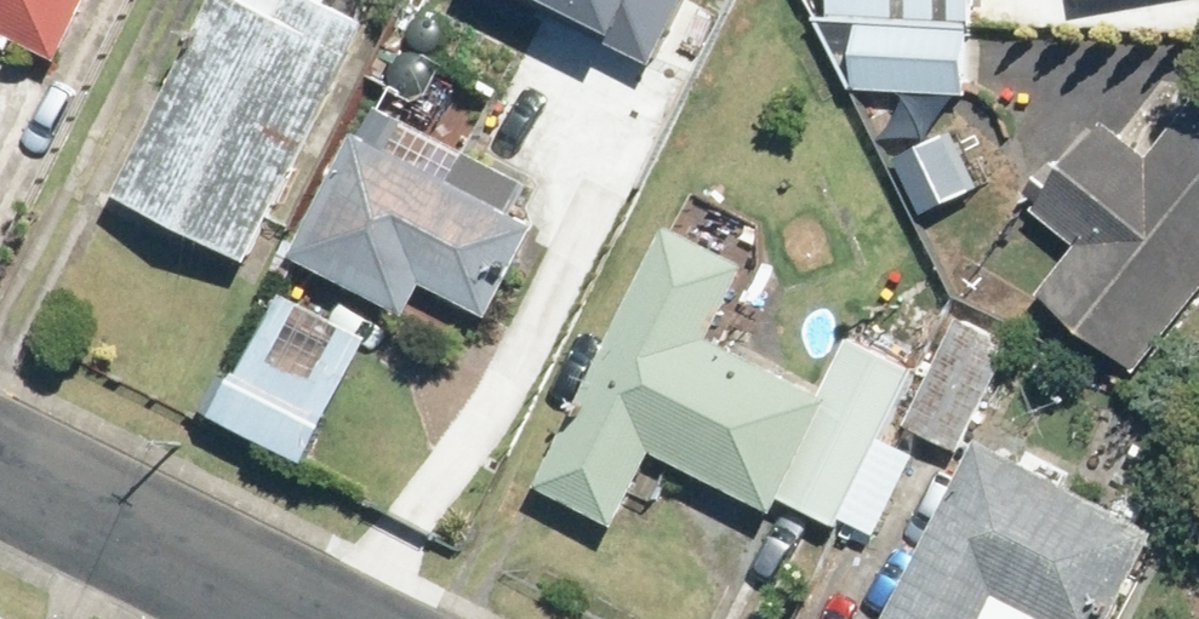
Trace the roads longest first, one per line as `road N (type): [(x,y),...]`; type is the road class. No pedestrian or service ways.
road 1 (residential): [(0,461),(312,618)]

